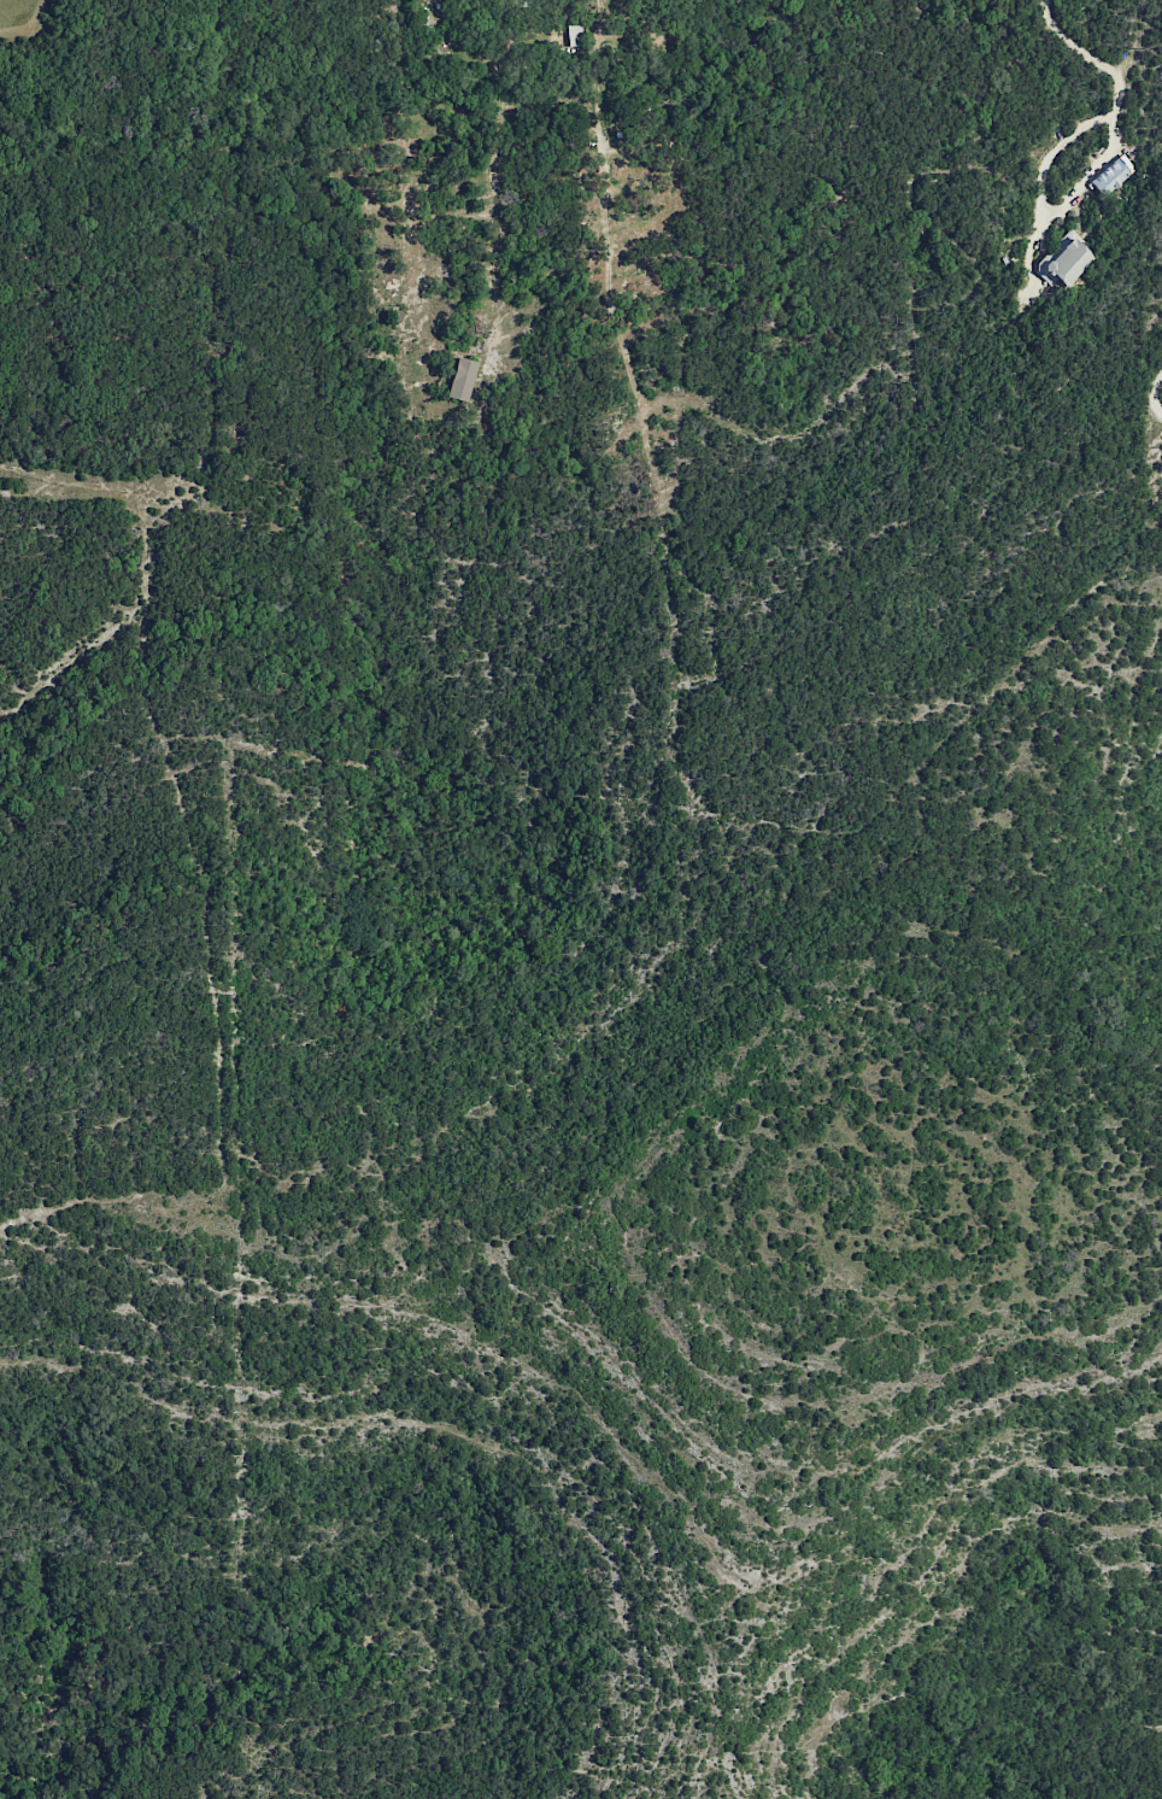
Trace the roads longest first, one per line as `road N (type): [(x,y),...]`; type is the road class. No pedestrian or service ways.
road 1 (track): [(212,1205),(148,1195),(89,1201),(36,1212),(0,1233)]
road 2 (track): [(195,487),(111,486),(0,468)]

